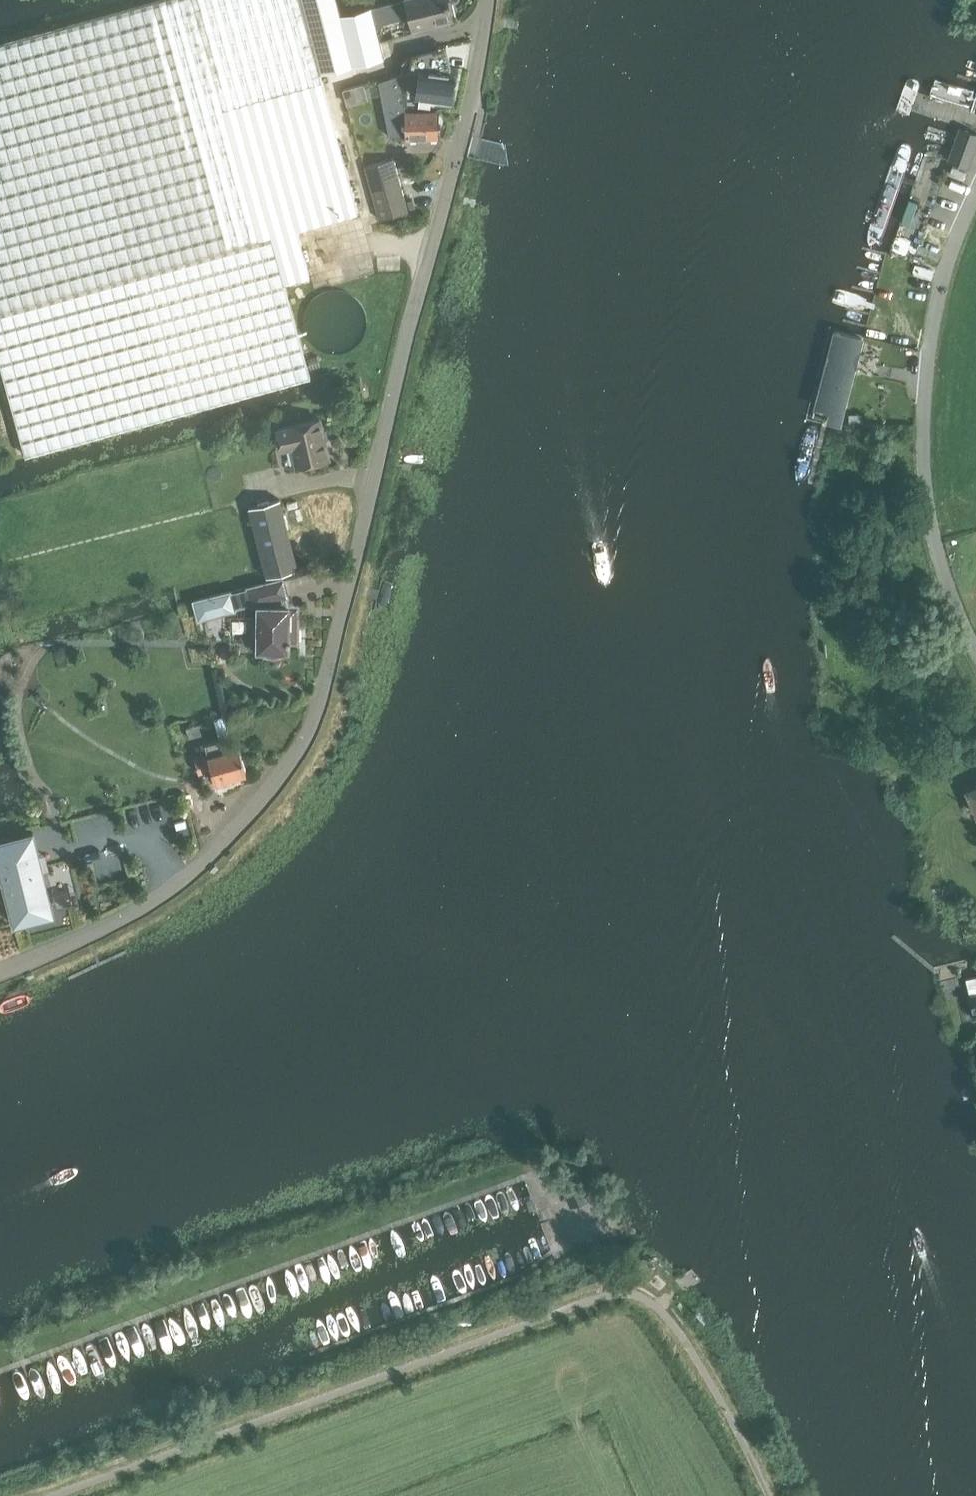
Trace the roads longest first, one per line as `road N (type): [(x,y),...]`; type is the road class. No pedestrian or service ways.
road 1 (residential): [(0,971),(176,884),(244,819),(307,733),(474,91),(488,0)]
road 2 (unclassified): [(975,653),(928,529),(921,457),(937,298),(975,194)]

